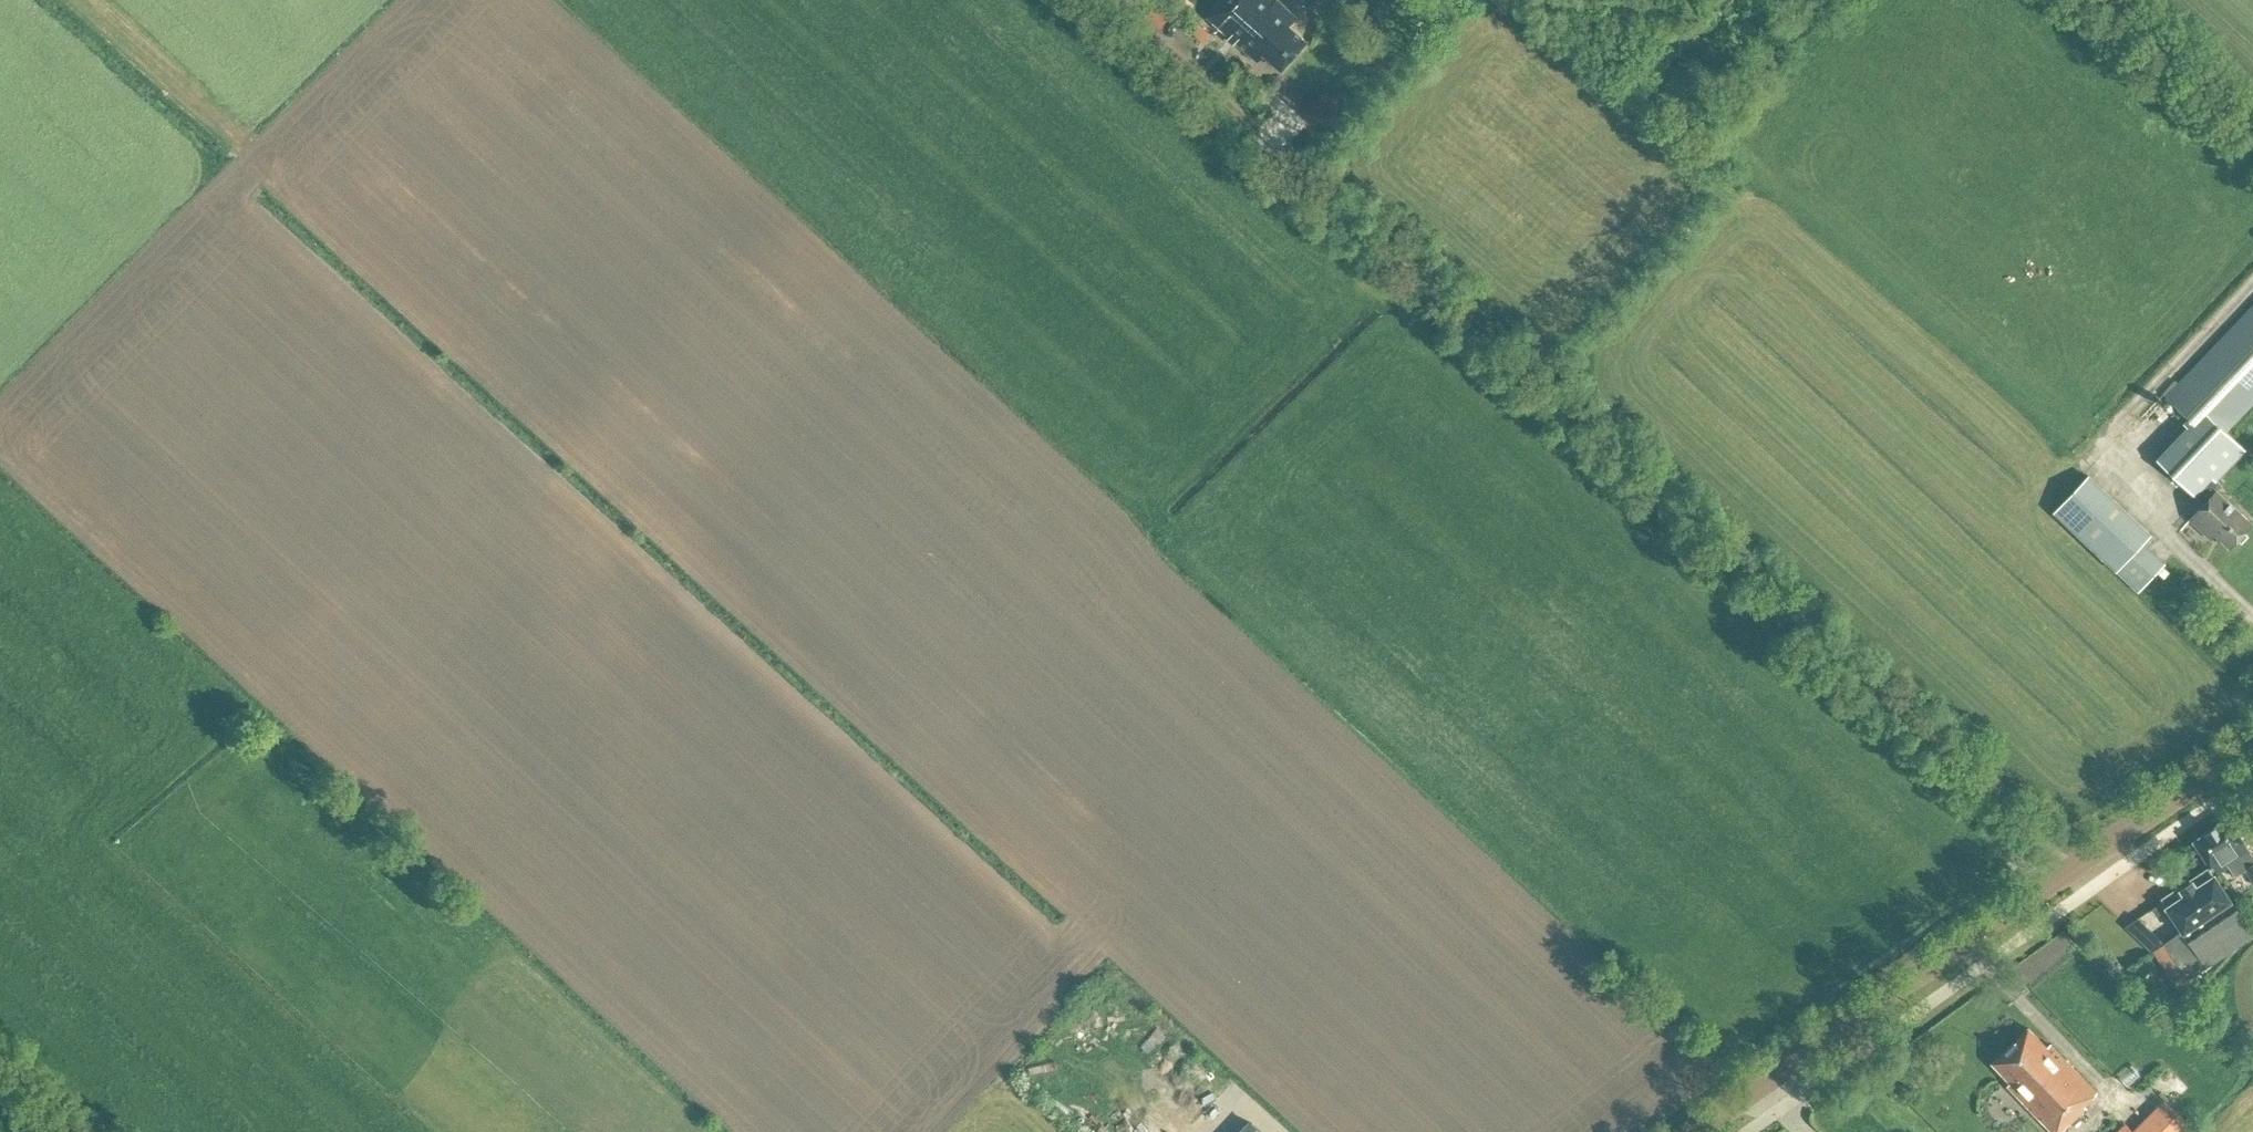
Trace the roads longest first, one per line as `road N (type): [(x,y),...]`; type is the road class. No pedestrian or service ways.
road 1 (track): [(2069,862),(1182,66)]
road 2 (tertiary): [(1694,1131),(2252,739)]

